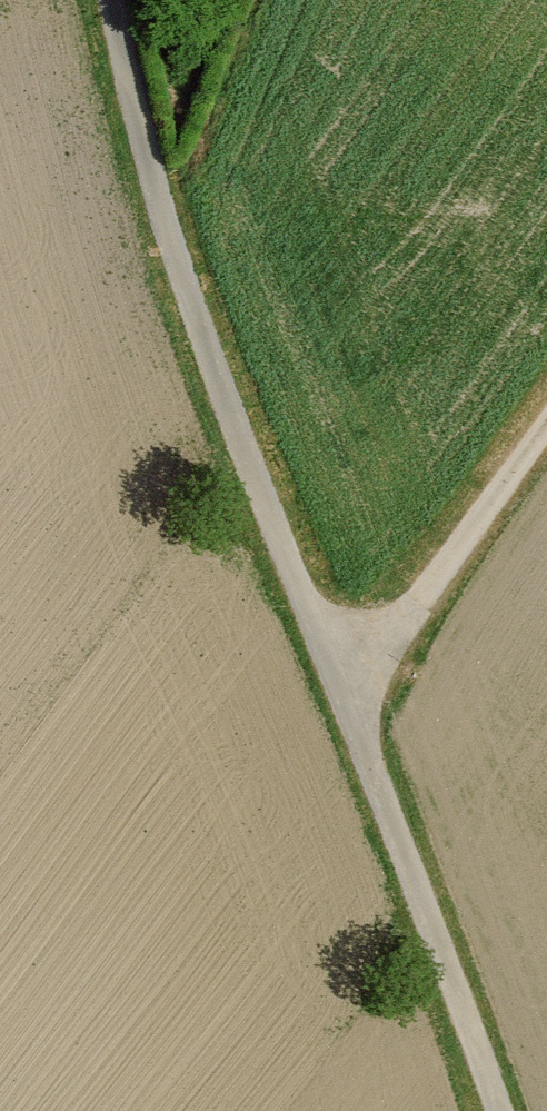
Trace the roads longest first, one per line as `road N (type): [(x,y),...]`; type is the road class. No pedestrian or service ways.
road 1 (track): [(500,1110),(340,673),(206,342),(141,136),(112,0)]
road 2 (track): [(340,673),(418,603),(546,426)]

